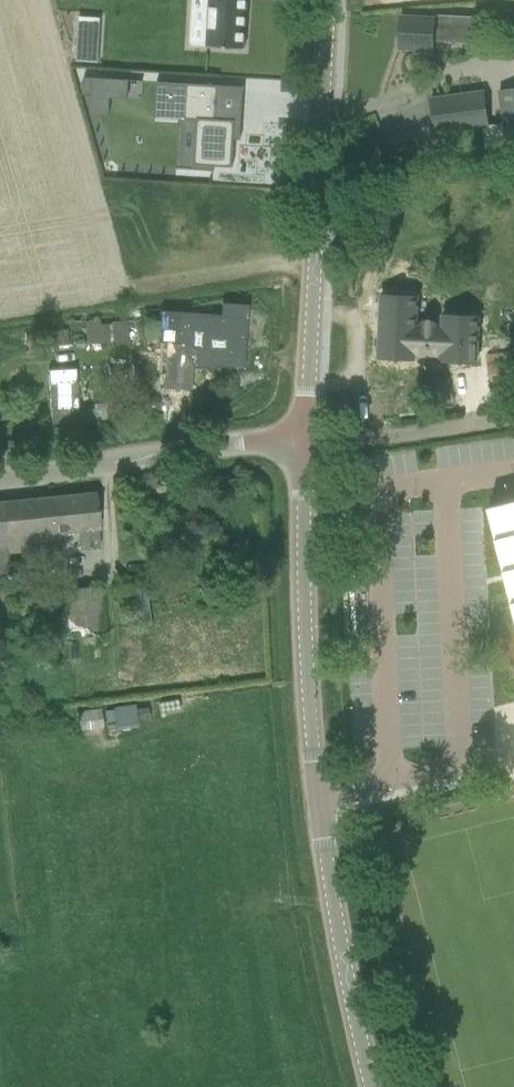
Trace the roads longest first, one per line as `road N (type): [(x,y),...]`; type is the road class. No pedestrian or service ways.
road 1 (tertiary): [(370,1086),(338,904),(316,699),(307,443)]
road 2 (tertiary): [(307,443),(328,0)]
road 3 (unclassified): [(307,443),(0,483)]
road 4 (track): [(39,307),(262,267),(315,268)]

